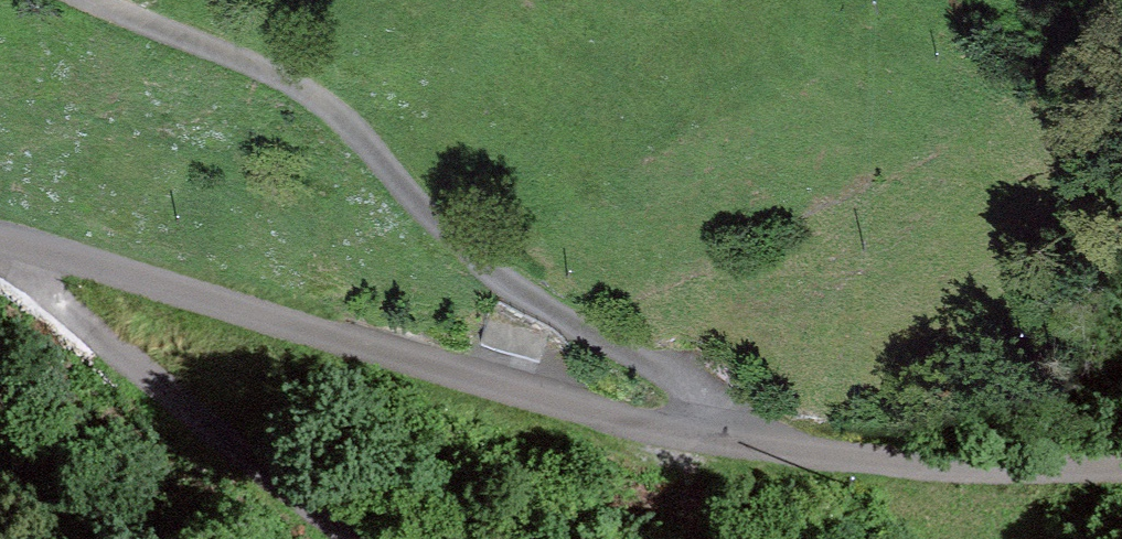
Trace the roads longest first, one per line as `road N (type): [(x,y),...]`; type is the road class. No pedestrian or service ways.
road 1 (residential): [(0,244),(802,462),(1121,470)]
road 2 (track): [(802,462),(428,225),(330,99),(75,0)]
road 3 (track): [(0,247),(325,538)]

